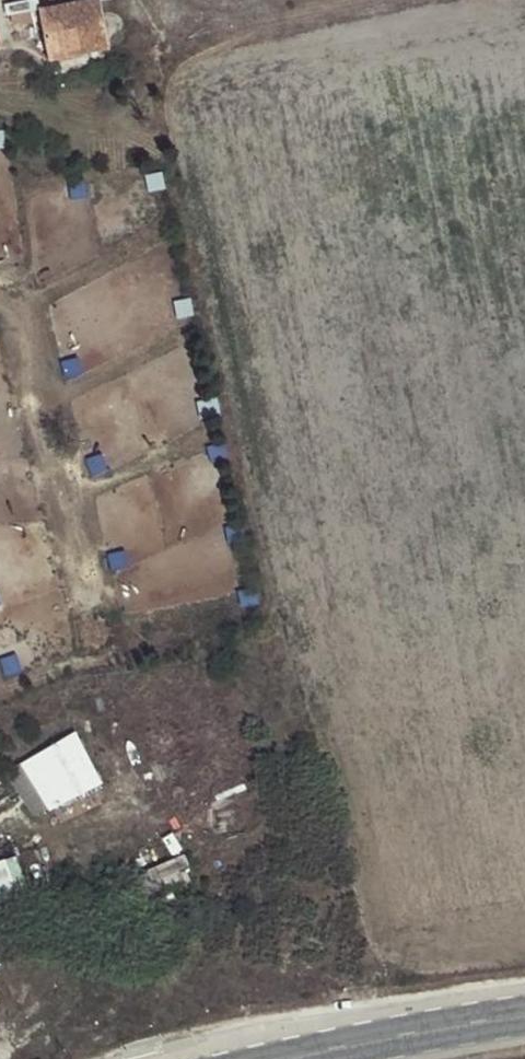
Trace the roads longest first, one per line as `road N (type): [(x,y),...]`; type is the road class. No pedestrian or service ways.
road 1 (secondary): [(298,1058),(524,1019)]

